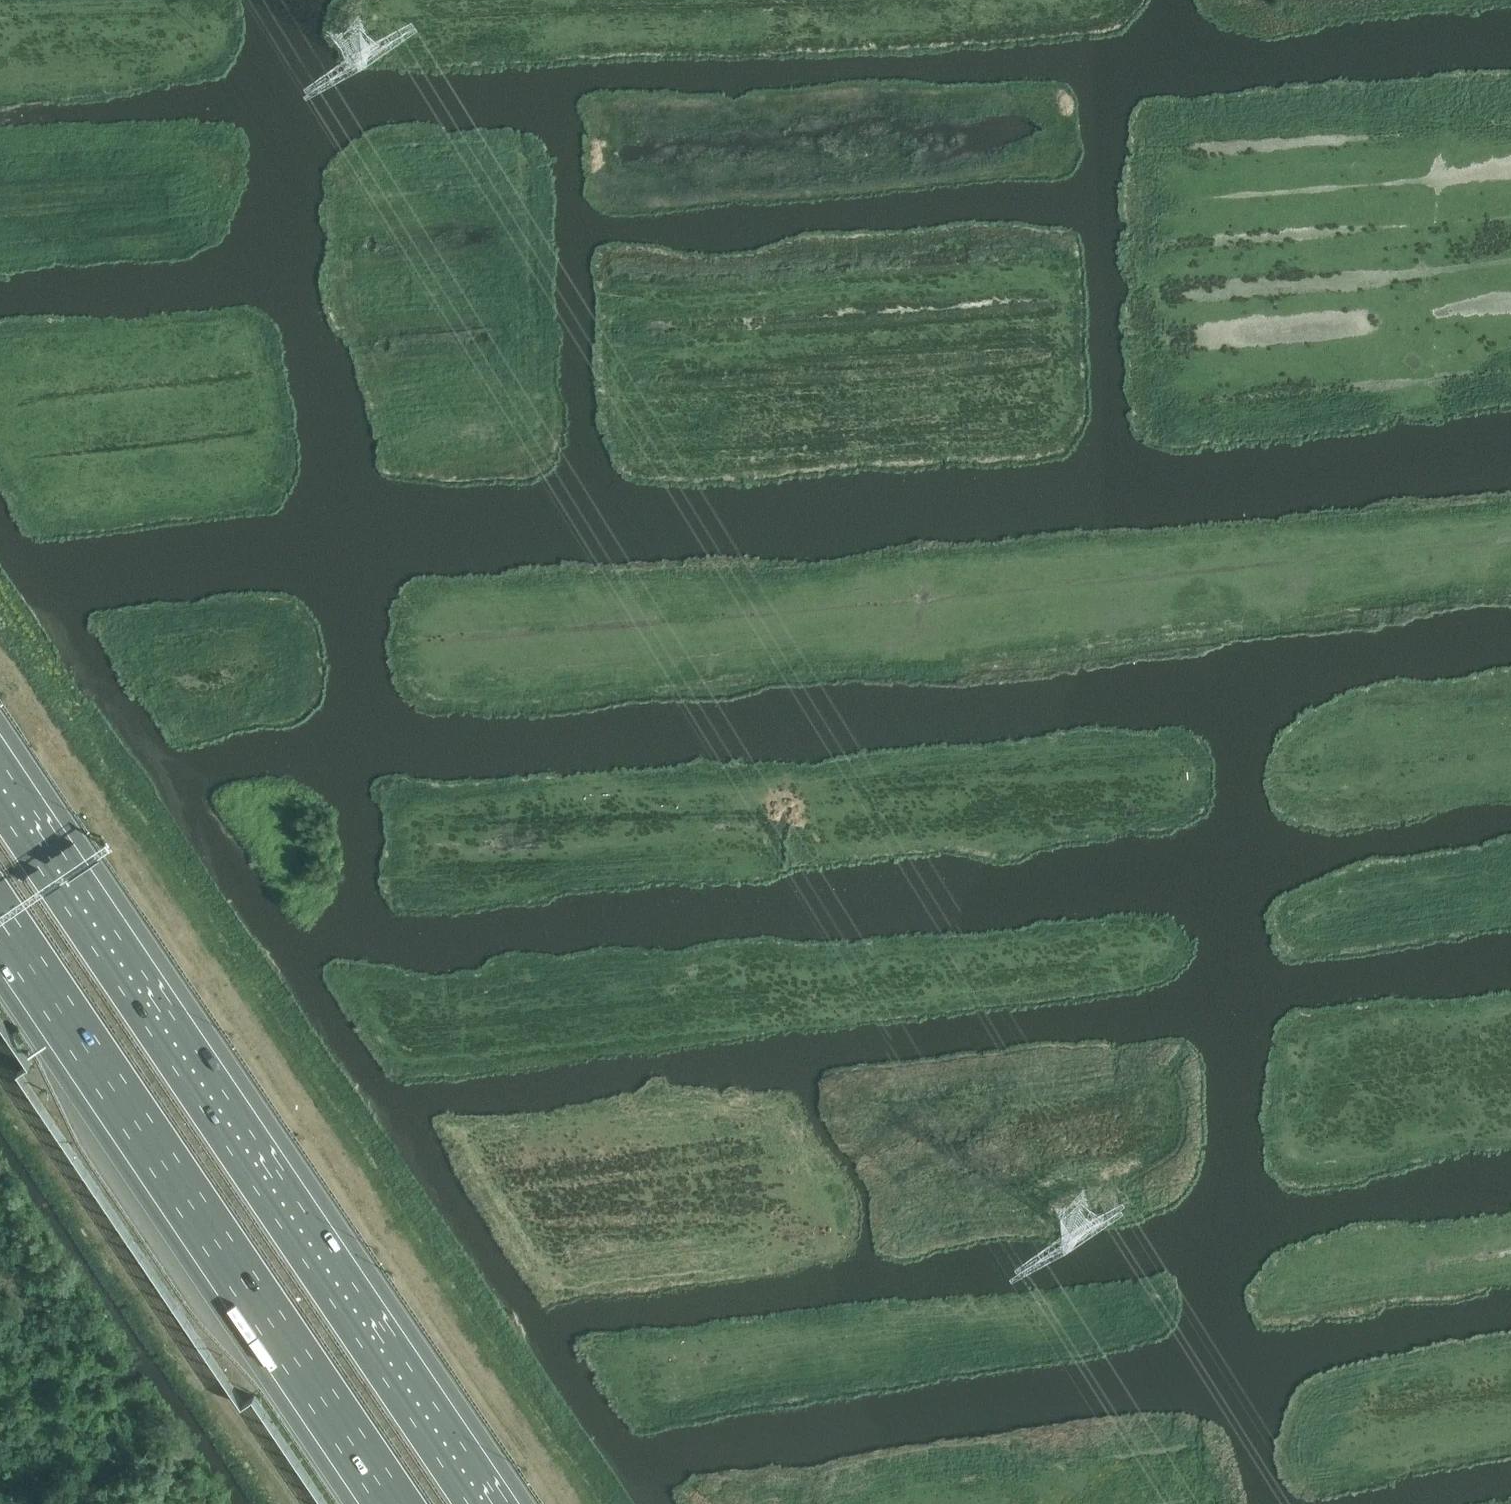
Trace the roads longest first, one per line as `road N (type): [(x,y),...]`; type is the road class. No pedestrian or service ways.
road 1 (motorway): [(487,1503),(0,784)]
road 2 (motorway): [(11,935),(397,1503)]

